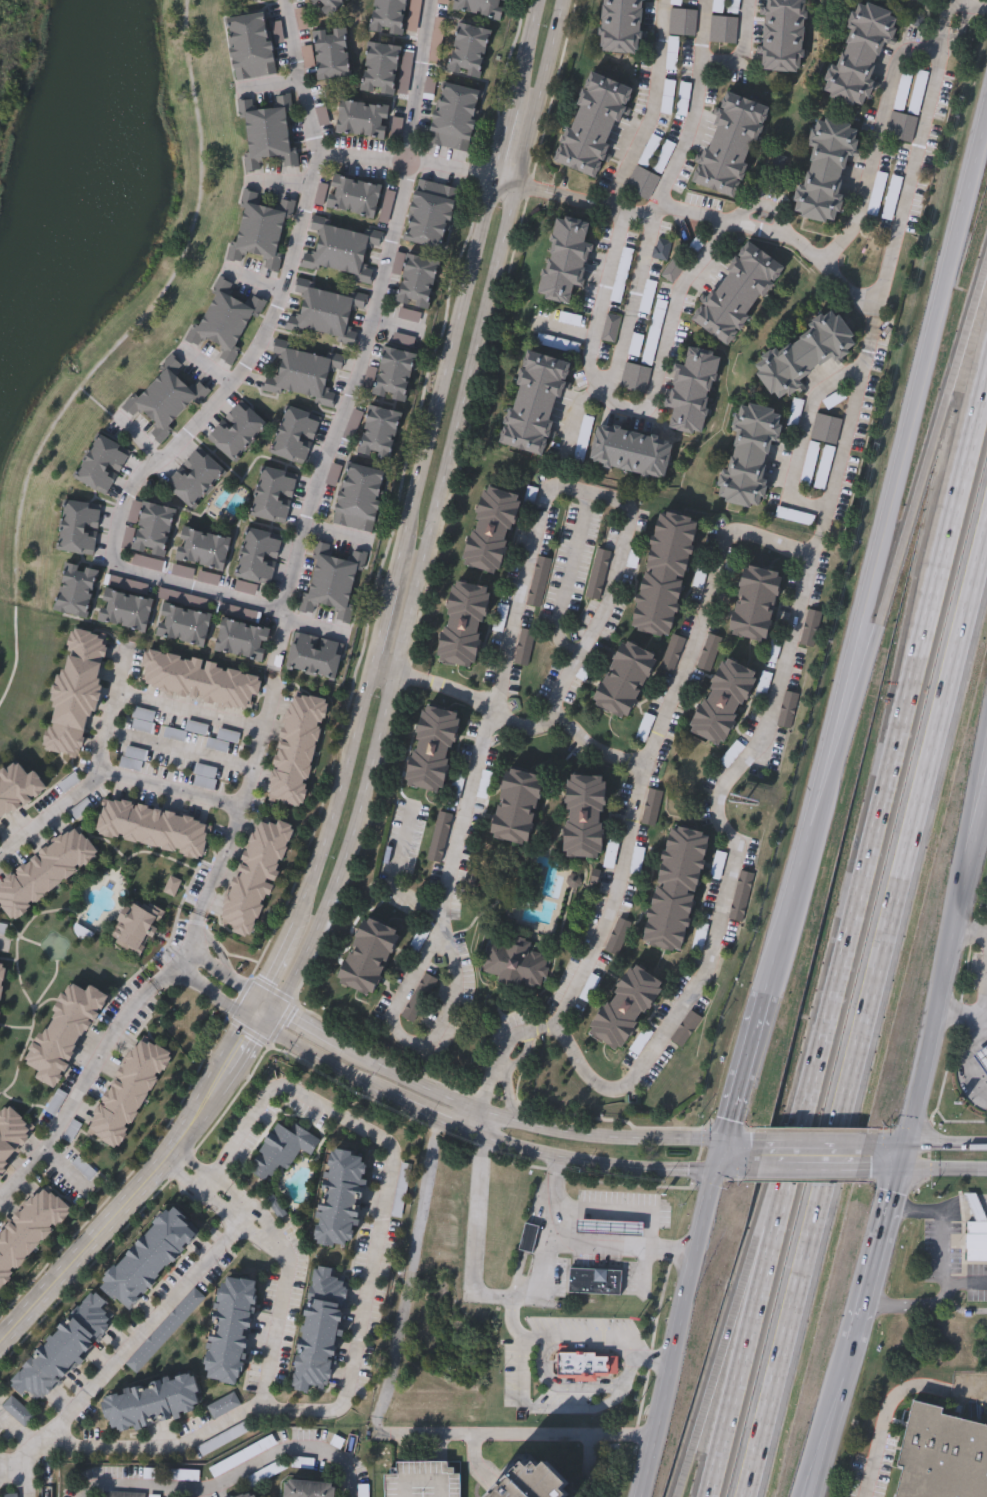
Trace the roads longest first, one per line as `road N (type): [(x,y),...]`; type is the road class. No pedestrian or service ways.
road 1 (tertiary): [(276,1009),(317,941),(353,848),(563,0)]
road 2 (motorway): [(745,1496),(986,528)]
road 3 (motorway): [(986,377),(775,1228)]
road 4 (residential): [(433,0),(415,152),(386,287),(325,462),(272,668)]
road 5 (residential): [(289,602),(127,561),(115,540),(117,513),(139,464),(177,446),(255,364),(286,292),(326,142)]
road 6 (secondary): [(956,237),(811,825)]
road 7 (tertiary): [(245,1016),(429,1116),(528,1151),(640,1169),(758,1170)]
road 8 (motorway): [(986,262),(844,740)]
road 9 (tertiary): [(494,179),(394,582)]
road 10 (tertiary): [(723,1140),(563,1131),(469,1108),(348,1050)]
road 11 (residential): [(243,1047),(171,1152),(0,1337)]
road 12 (secondary): [(907,1141),(986,793)]
road 13 (residential): [(585,201),(640,216),(787,231),(829,264),(875,325)]
road 14 (secondary): [(716,1171),(641,1496)]
road 15 (residential): [(292,0),(322,139),(415,152),(468,170)]
road 16 (motorway): [(775,1228),(708,1496)]
road 17 (tertiary): [(372,670),(344,787),(292,924)]
road 18 (residential): [(0,857),(97,771),(128,644)]
road 19 (residential): [(428,683),(514,725),(570,726),(591,748),(648,772)]
road 20 (residential): [(0,1197),(47,1146),(125,1014)]
road 21 (motorway): [(735,1311),(677,1496)]
road 22 (secondary): [(854,1343),(899,1172)]
road 23 (secondary): [(811,825),(763,995)]
road 24 (secondary): [(813,1496),(854,1343)]
road 25 (residential): [(264,731),(116,693)]
road 26 (secondary): [(763,995),(723,1140)]
road 27 (residential): [(242,809),(97,771)]
road 28 (residential): [(272,668),(242,809)]
road 29 (secondary): [(986,115),(956,237)]

